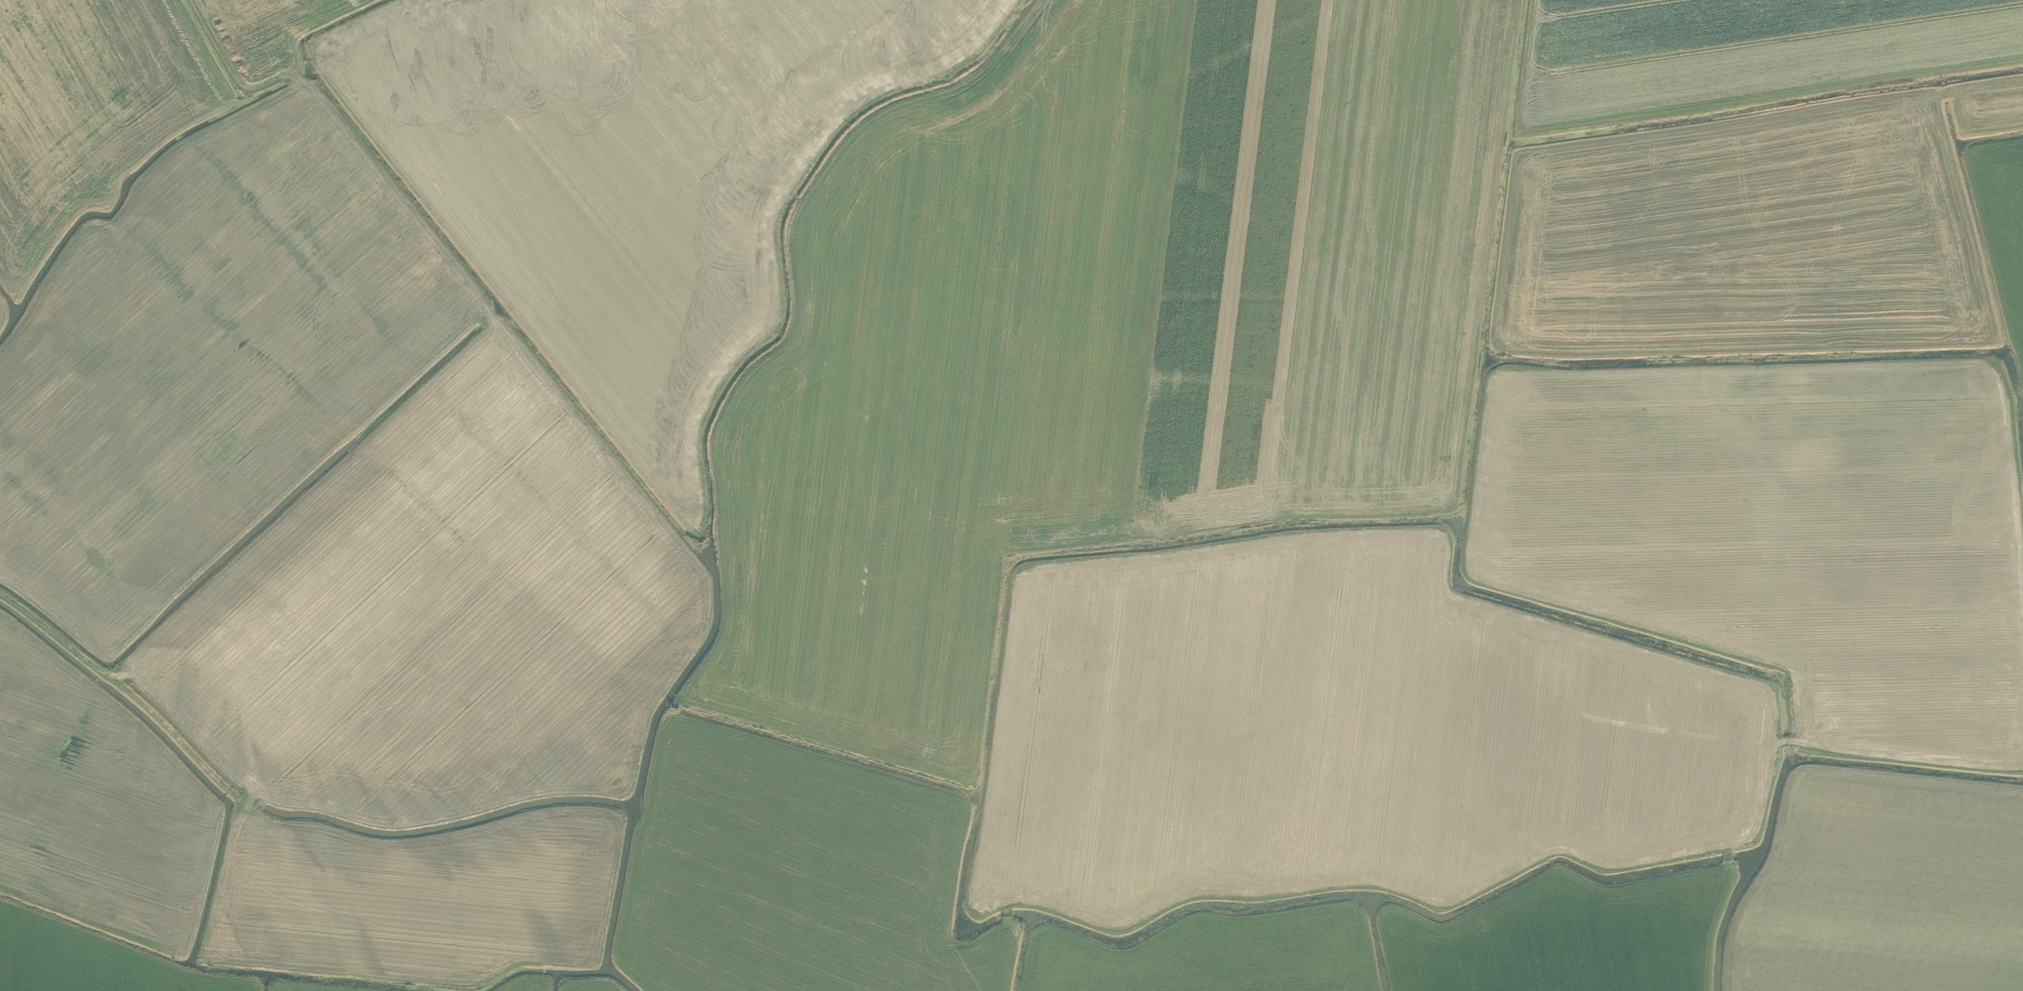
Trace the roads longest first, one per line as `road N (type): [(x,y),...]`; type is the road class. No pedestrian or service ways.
road 1 (track): [(0,594),(150,707),(241,801)]

